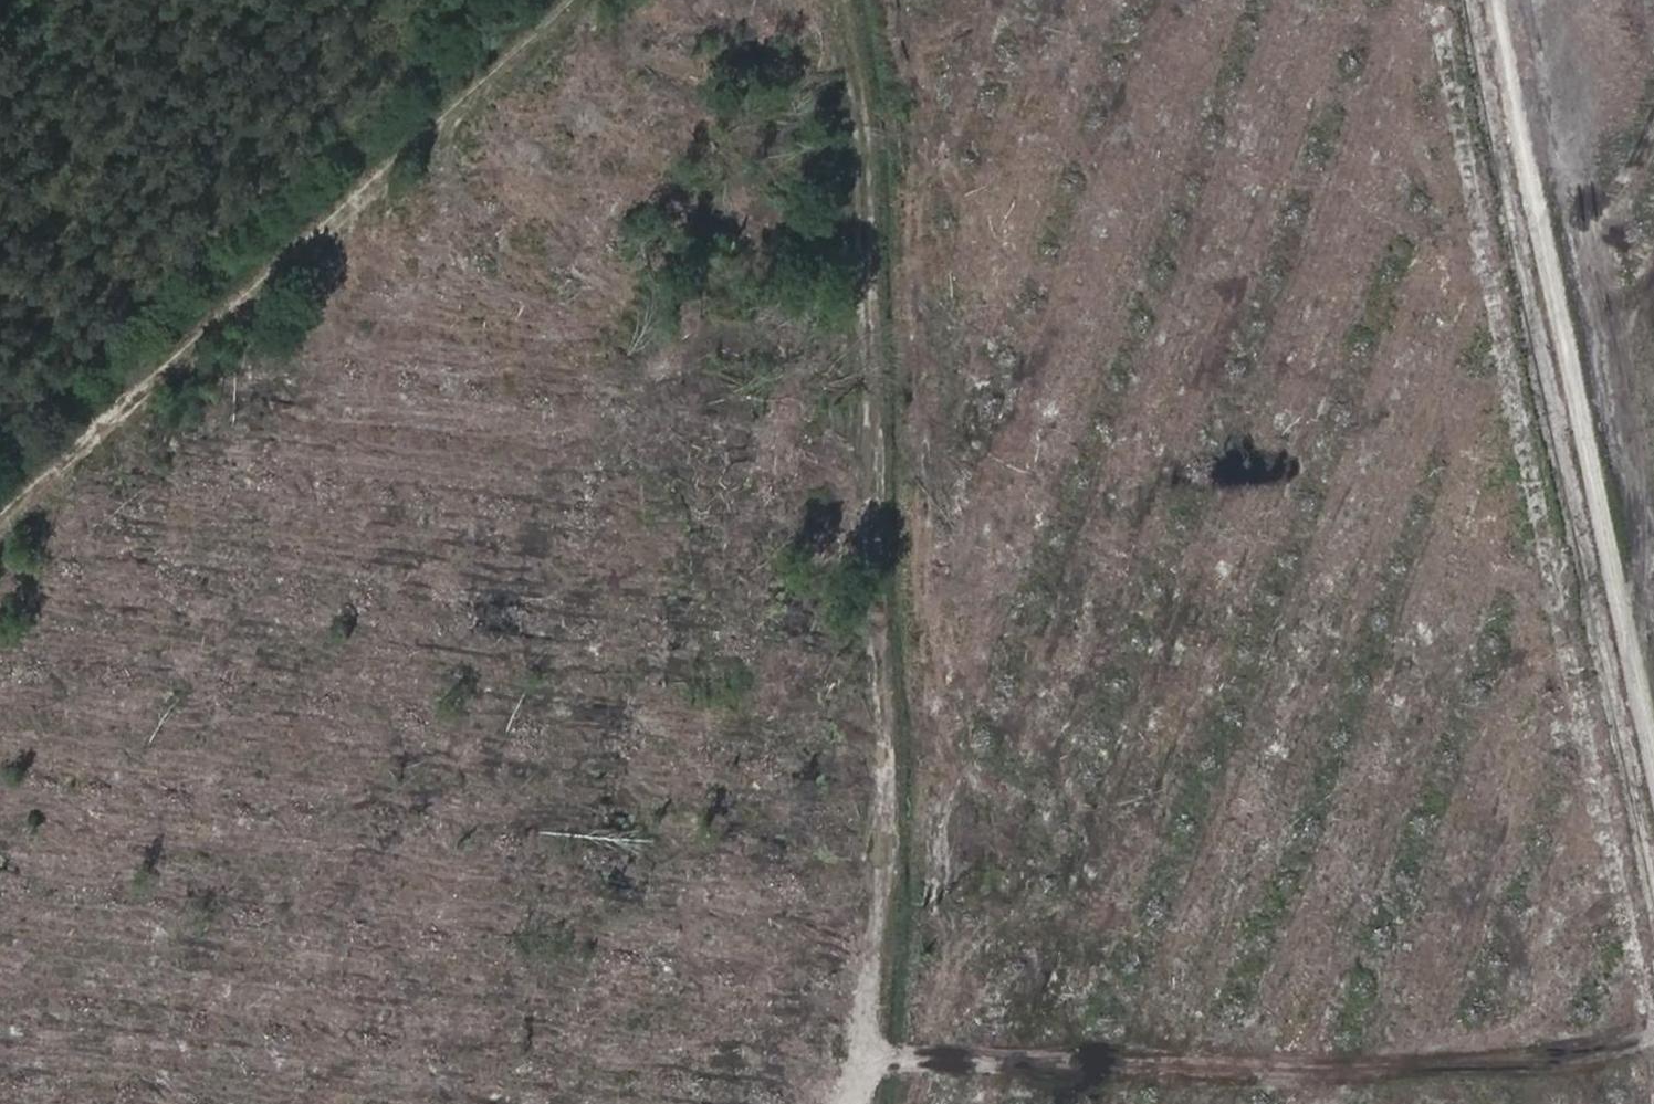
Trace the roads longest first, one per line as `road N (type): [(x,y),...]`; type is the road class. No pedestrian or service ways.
road 1 (track): [(584,0),(0,517)]
road 2 (track): [(1497,0),(1653,742)]

